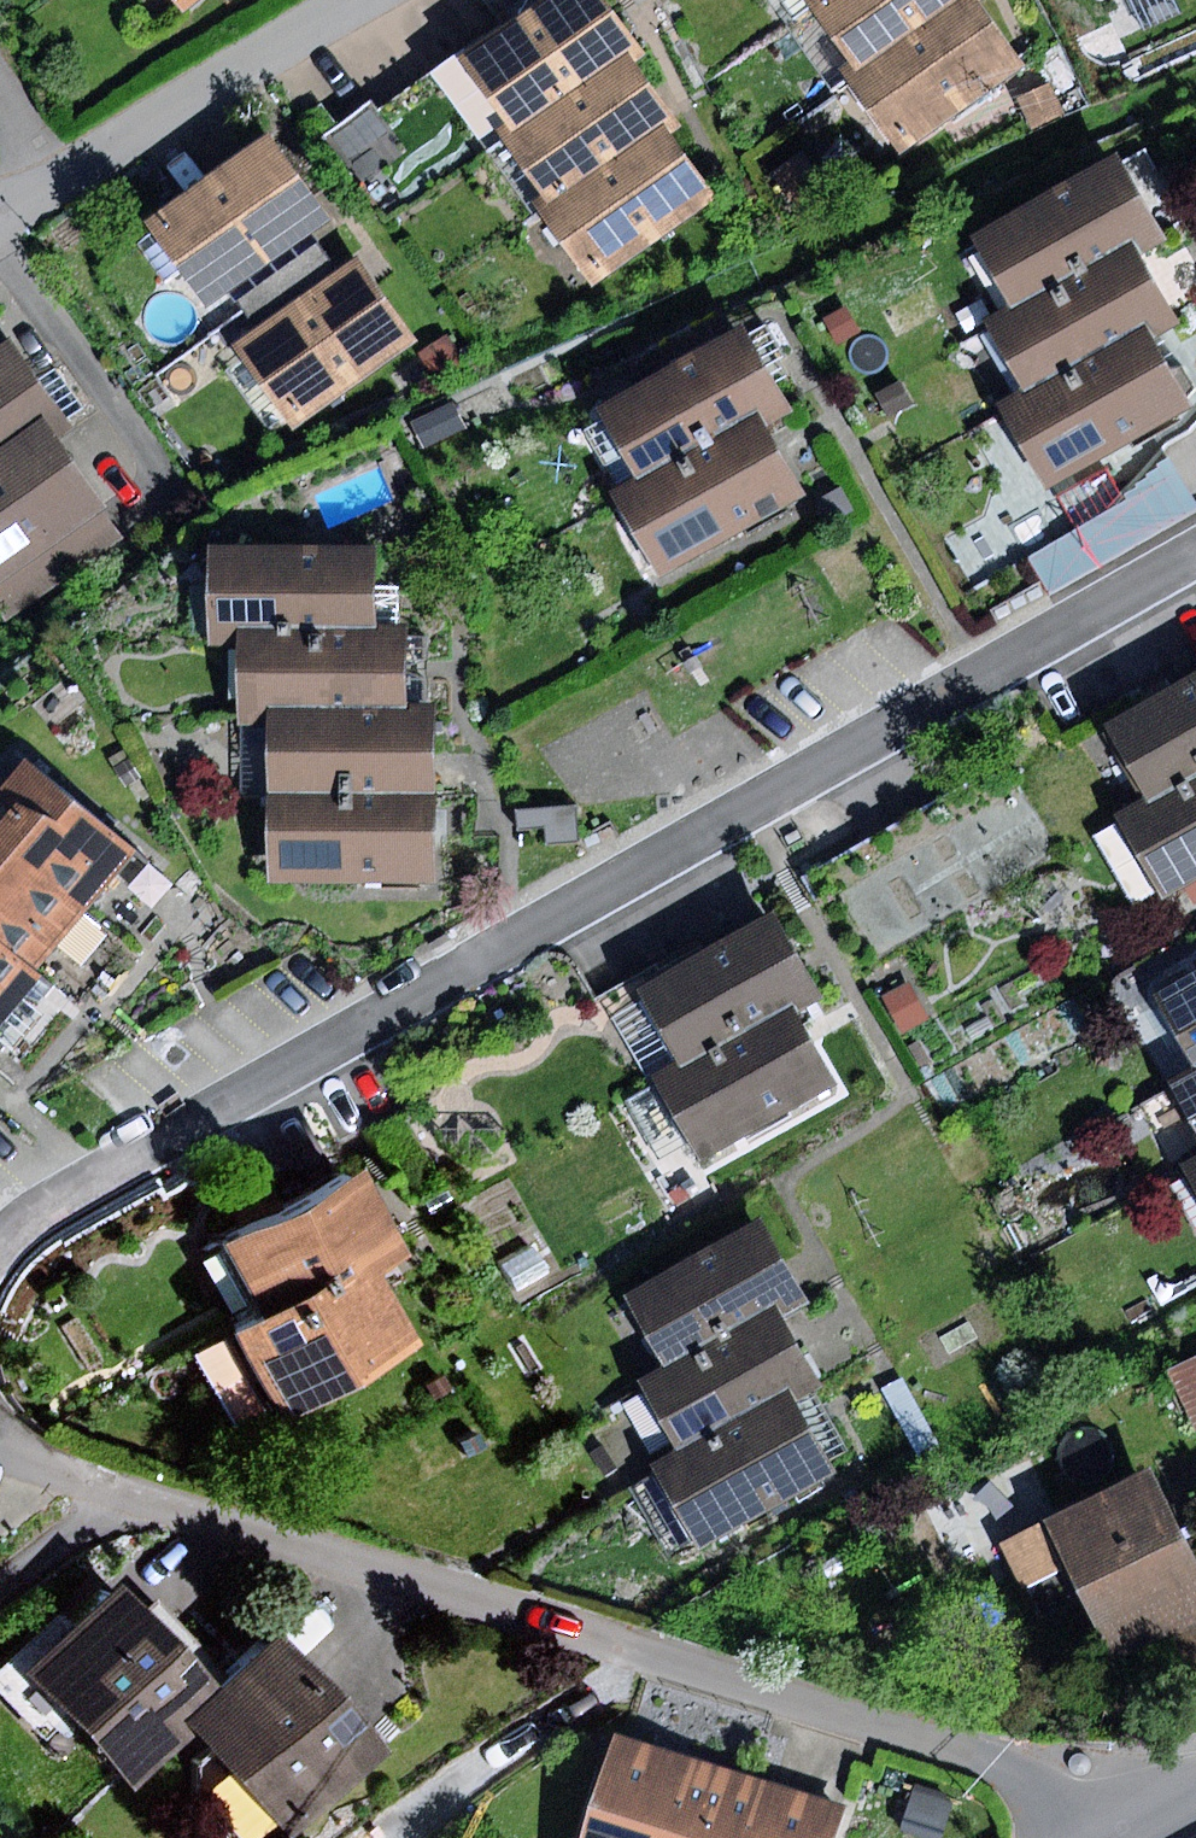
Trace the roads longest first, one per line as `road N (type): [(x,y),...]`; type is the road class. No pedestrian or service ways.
road 1 (residential): [(0,1243),(29,1214),(1195,548)]
road 2 (residential): [(0,1451),(992,1760),(1047,1794),(1080,1837)]
road 3 (residential): [(389,0),(51,215),(0,220)]

